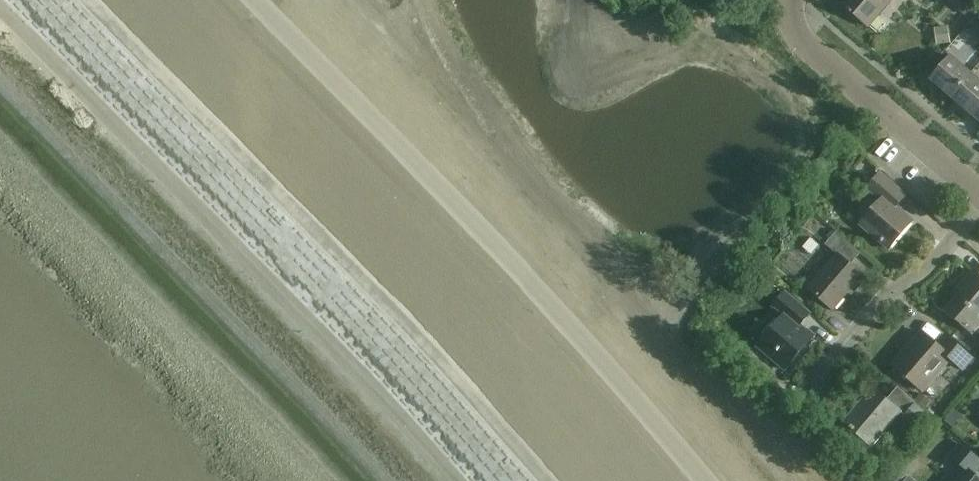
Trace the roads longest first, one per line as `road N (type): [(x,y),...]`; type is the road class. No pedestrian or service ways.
road 1 (residential): [(694,480),(506,256),(339,88)]
road 2 (residential): [(978,193),(804,45),(794,26),(798,0)]
road 3 (residential): [(813,389),(884,296),(922,270),(978,205)]
road 4 (unclassified): [(339,88),(254,0)]

